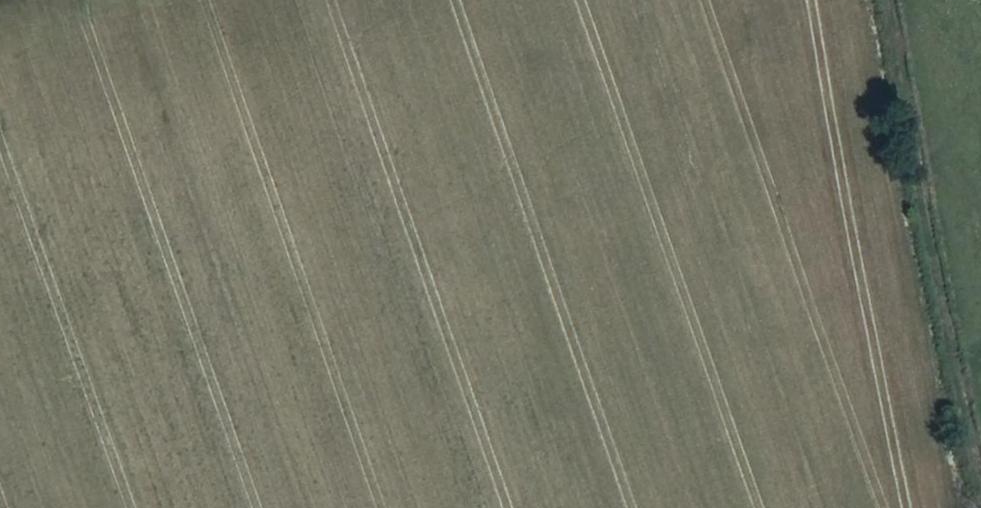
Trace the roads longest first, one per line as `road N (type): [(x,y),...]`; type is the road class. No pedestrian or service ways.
road 1 (track): [(980,480),(886,0)]

